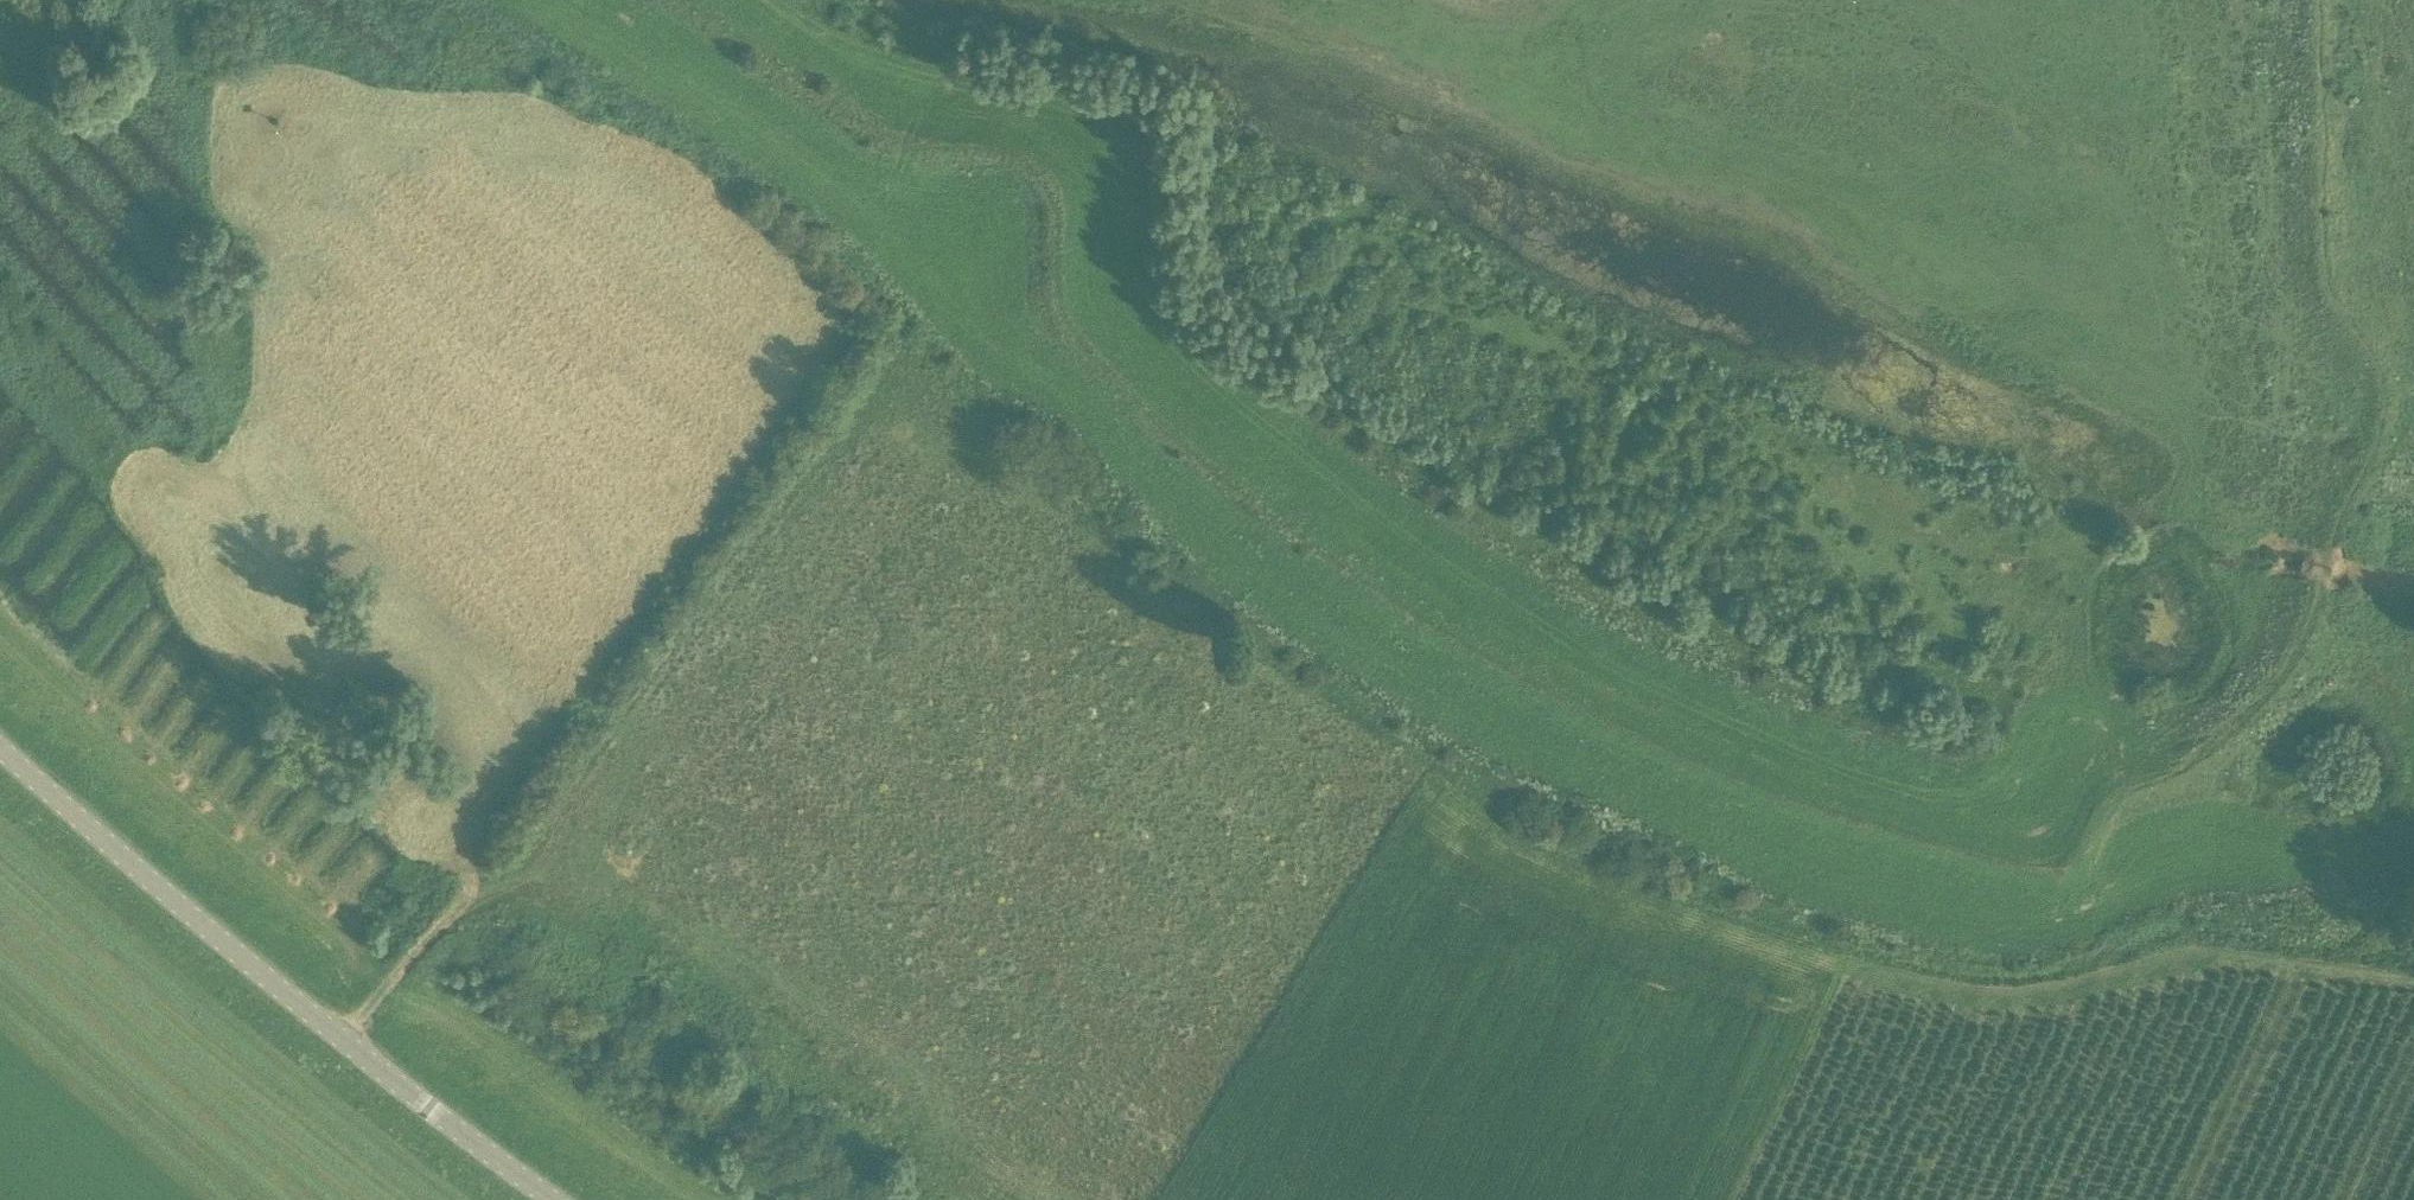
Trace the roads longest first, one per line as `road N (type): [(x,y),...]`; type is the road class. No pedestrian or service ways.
road 1 (track): [(658,0),(894,160),(985,155),(1022,172),(1052,203),(1063,235),(1064,326),(1086,355),(1388,609),(1648,749),(1886,835),(2023,872),(2078,856),(2108,802),(2175,776),(2276,690),(2314,620),(2380,445),(2388,375),(2333,296),(2327,274),(2319,0)]
road 2 (tertiary): [(557,1199),(388,1079),(0,752)]
road 3 (track): [(2413,979),(2203,967),(2003,1009),(1843,973)]
road 4 (track): [(468,896),(454,912),(525,909),(637,960),(715,976),(780,1020),(856,1101)]
road 5 (track): [(454,912),(340,1039)]

